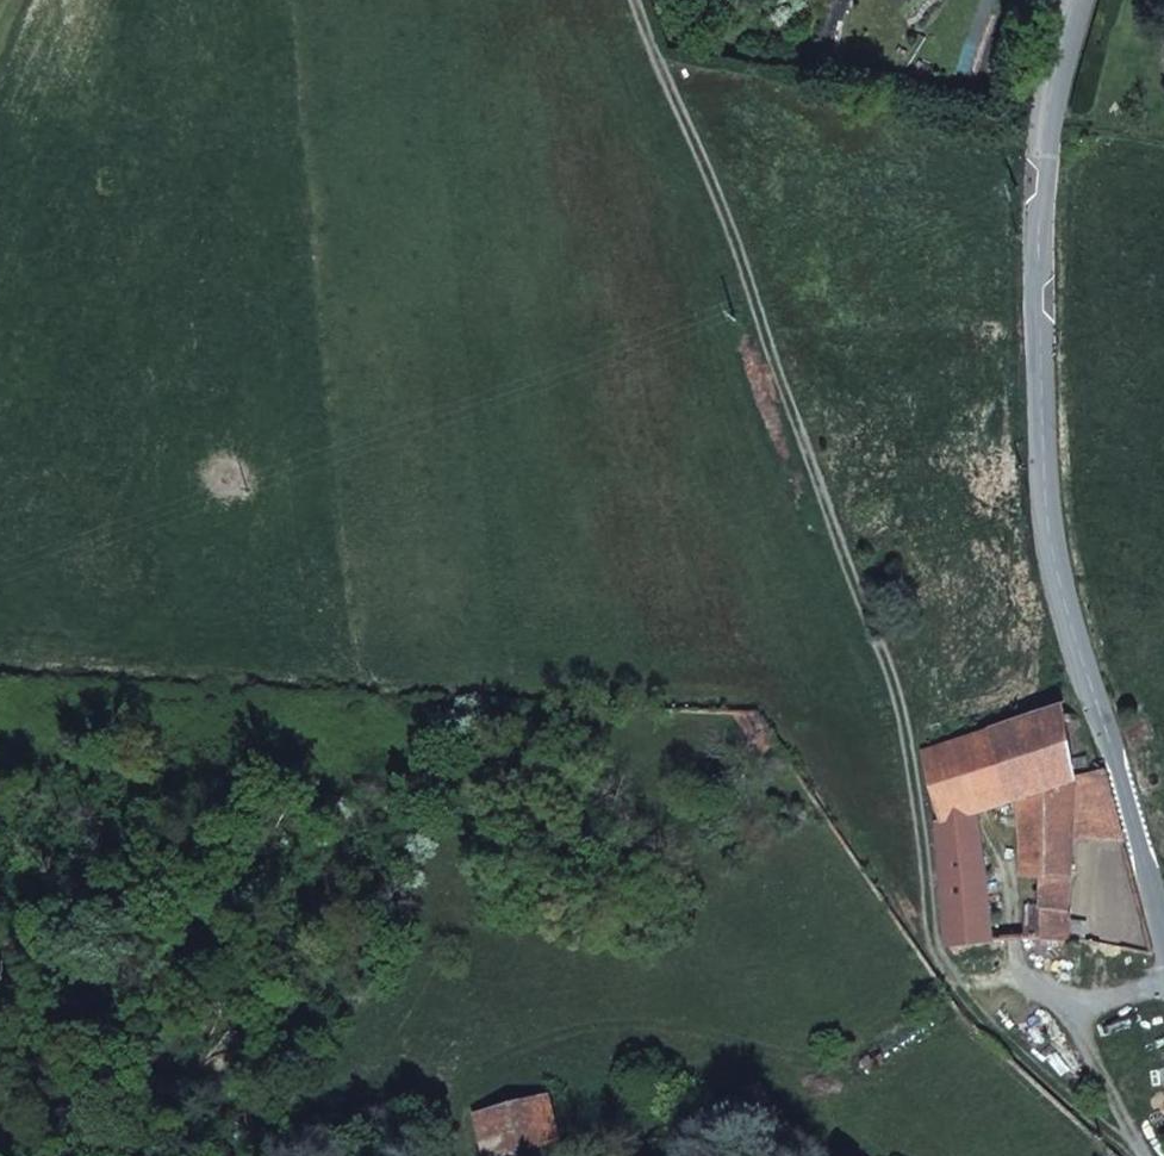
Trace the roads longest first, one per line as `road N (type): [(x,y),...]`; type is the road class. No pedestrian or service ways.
road 1 (unclassified): [(1163,918),(1060,568),(1054,508),(1042,208),(1053,111),(1091,0)]

